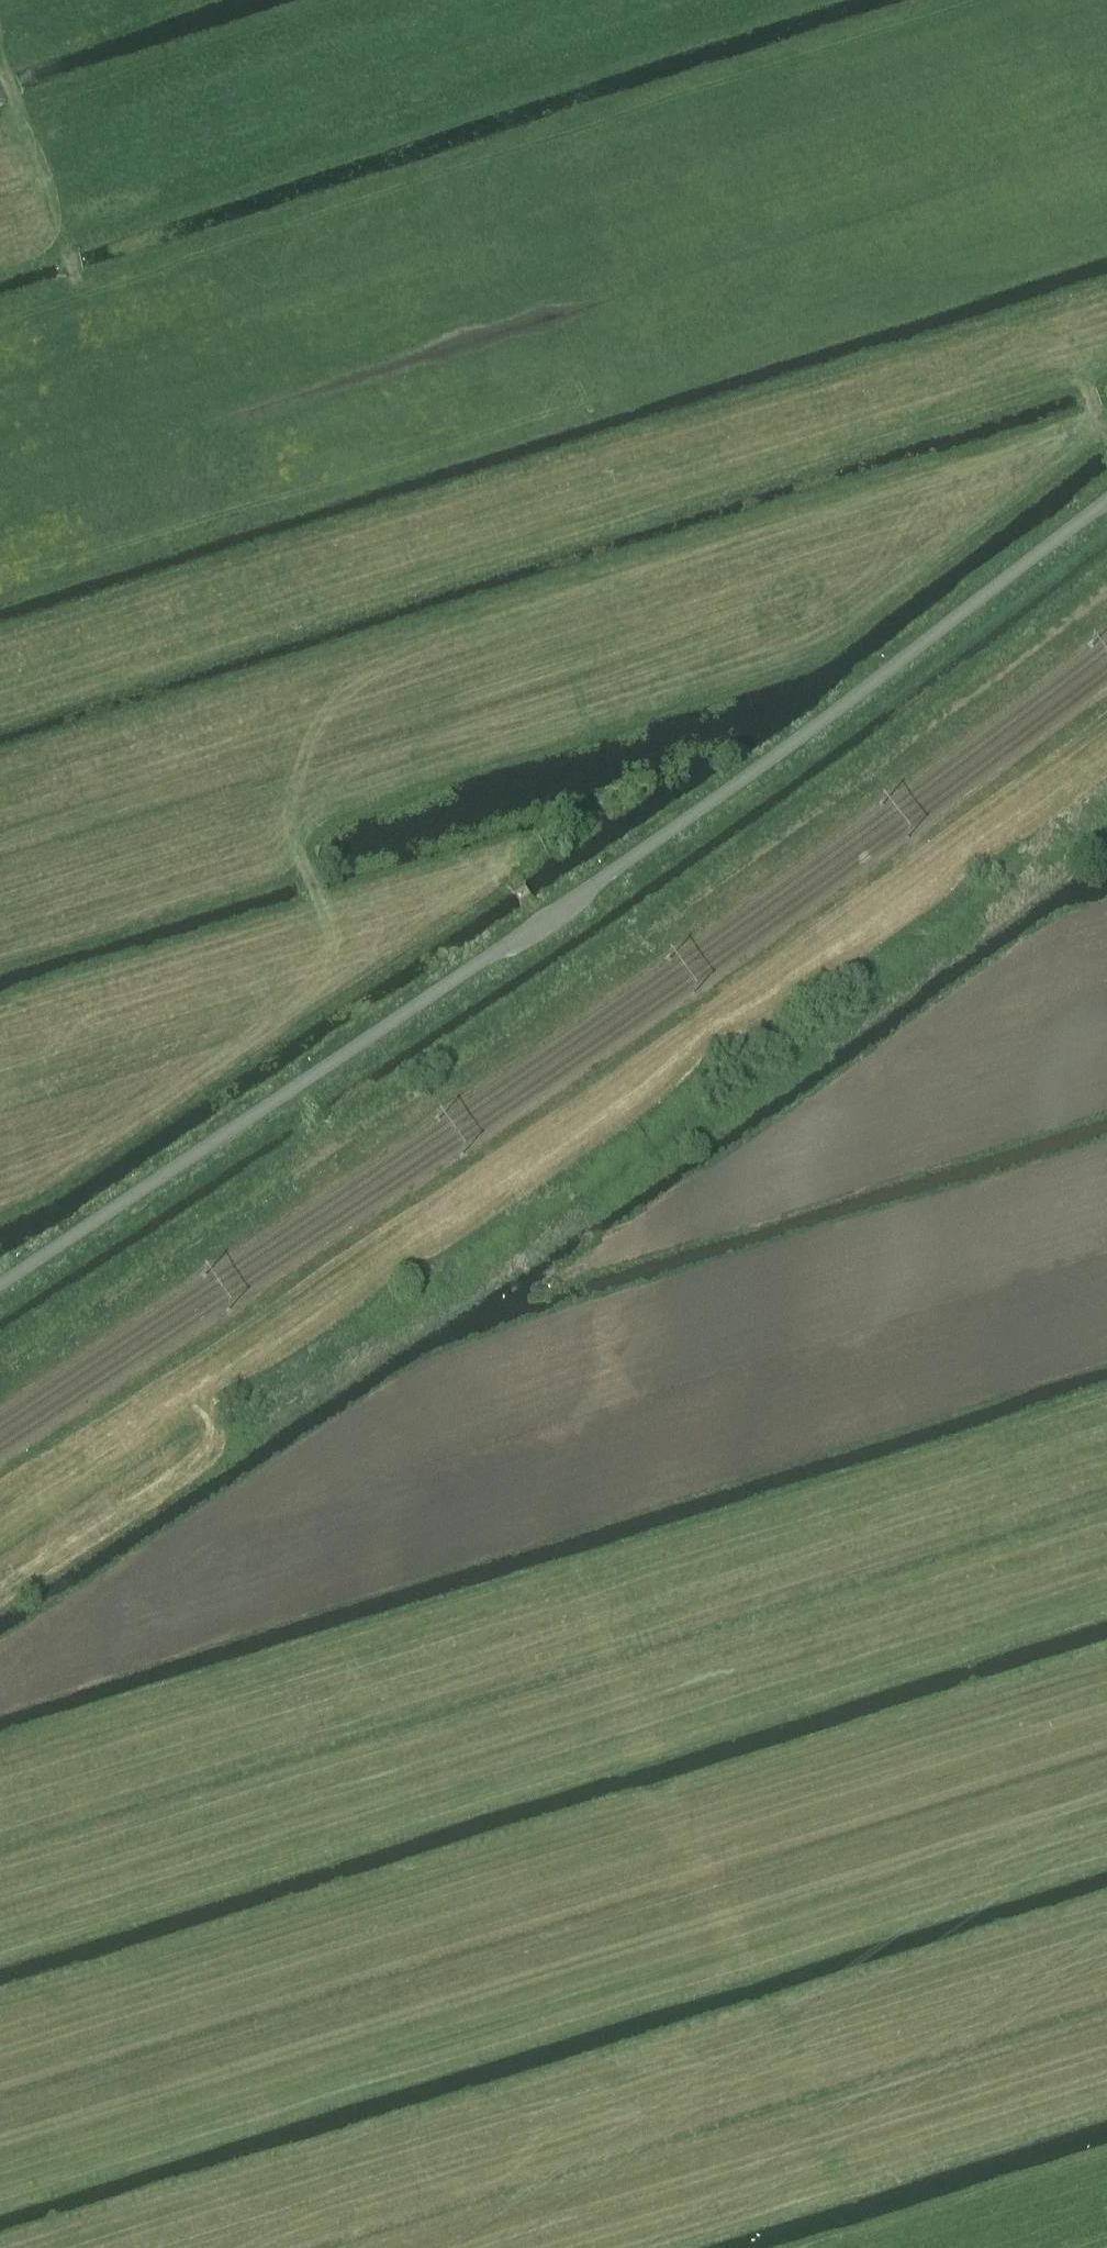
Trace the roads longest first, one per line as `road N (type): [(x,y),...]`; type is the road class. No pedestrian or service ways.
road 1 (unclassified): [(0,1283),(542,921),(1106,501)]

